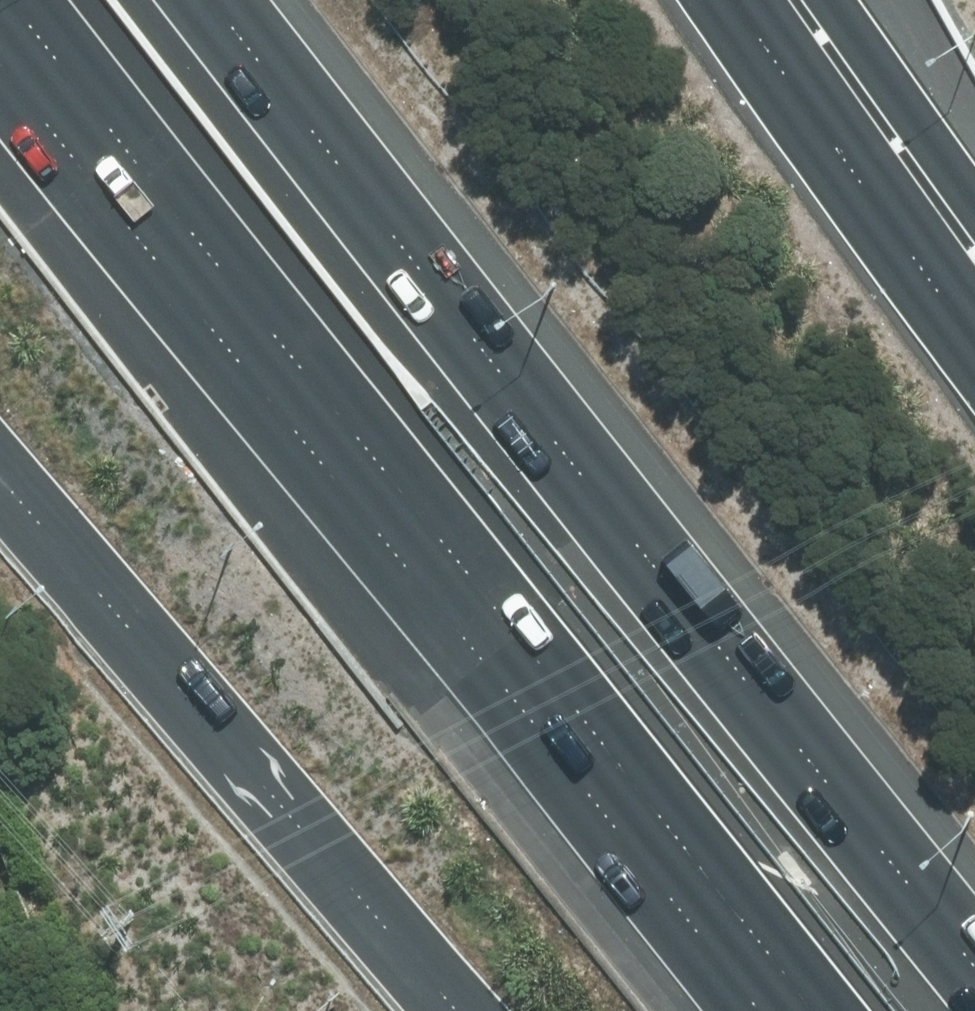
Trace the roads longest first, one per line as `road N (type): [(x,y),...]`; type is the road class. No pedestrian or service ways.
road 1 (motorway): [(815,1010),(18,0)]
road 2 (motorway): [(213,0),(974,979)]
road 3 (motorway): [(421,1010),(0,515)]
road 4 (motorway): [(788,0),(974,254)]

